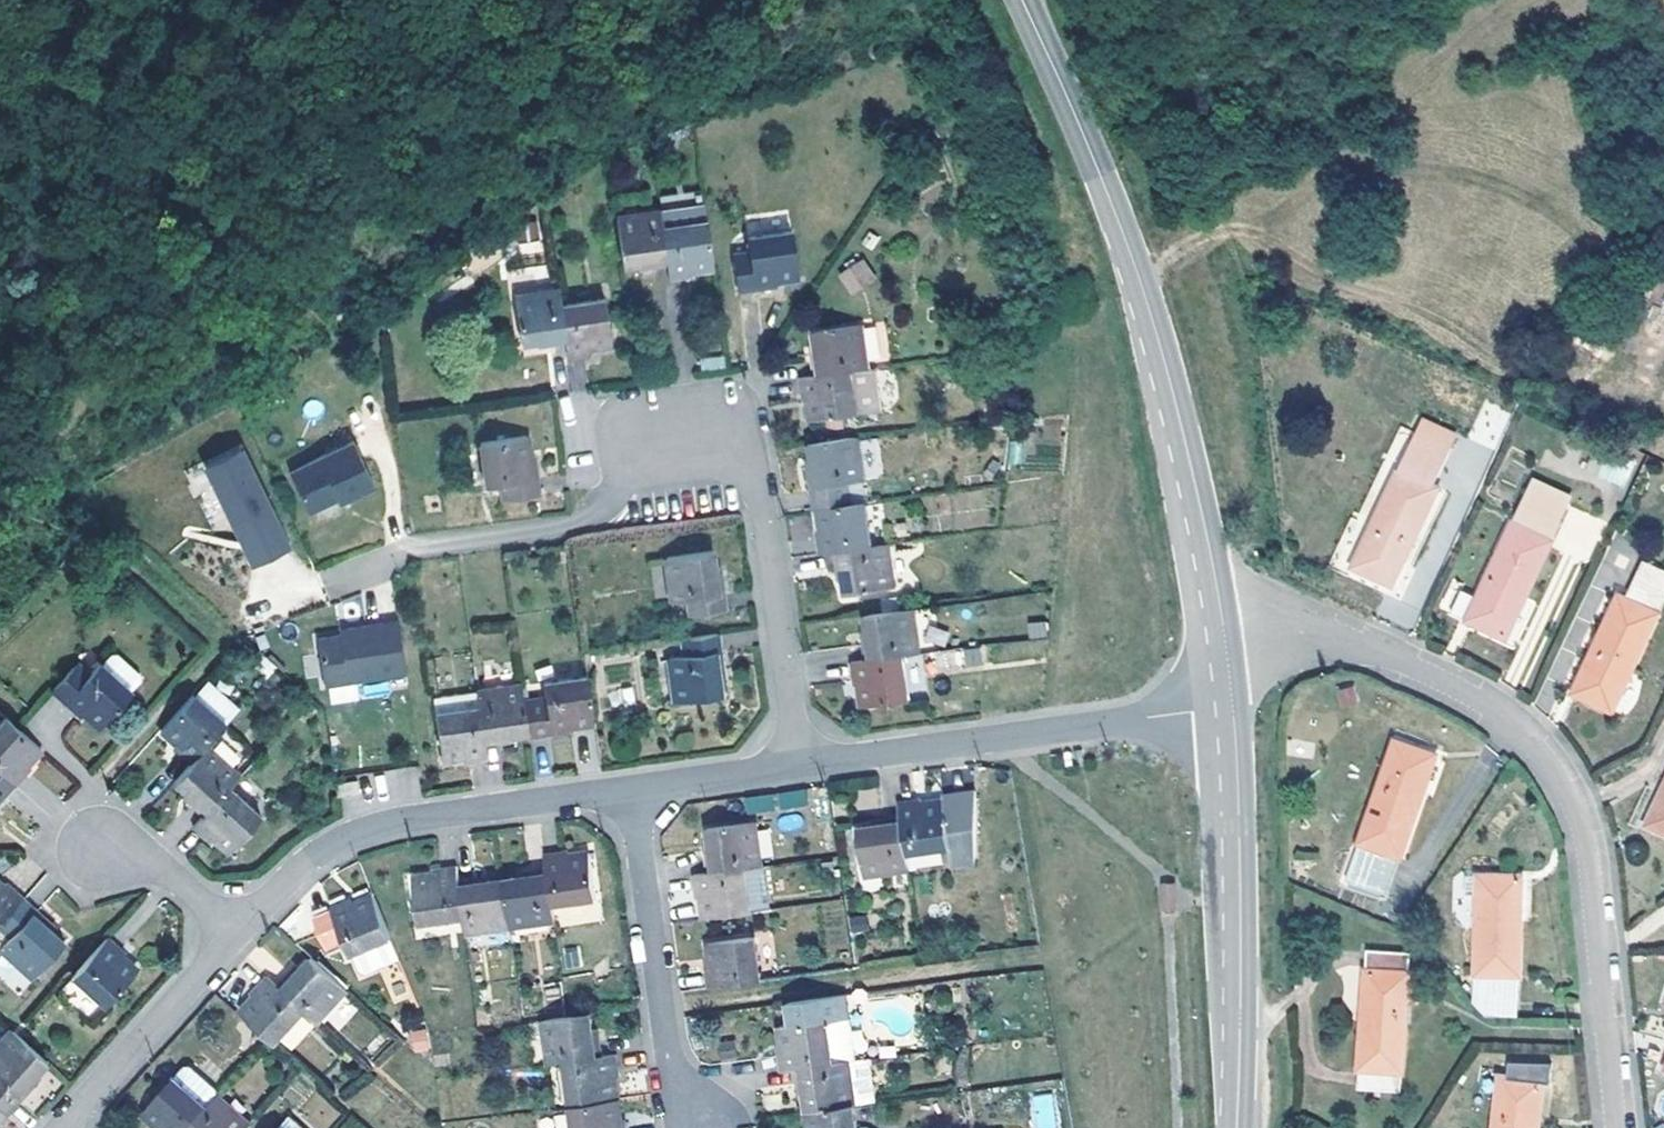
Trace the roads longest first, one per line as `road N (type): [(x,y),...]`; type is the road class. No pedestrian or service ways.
road 1 (residential): [(1617,1127),(1584,835),(1545,754),(1469,694),(1349,636),(1216,633)]
road 2 (tertiary): [(1024,0),(1099,175),(1149,325),(1216,633)]
road 3 (track): [(0,498),(336,0)]
road 4 (residential): [(630,788),(382,824),(311,858),(234,936)]
road 5 (residential): [(1225,708),(801,765)]
road 6 (tertiary): [(1225,708),(1234,1127)]
road 7 (residential): [(670,438),(749,481),(763,500),(801,765)]
road 8 (residential): [(670,438),(574,522),(411,548),(328,579)]
road 9 (residential): [(705,1127),(671,1056),(630,788)]
road 10 (residential): [(234,936),(63,1127)]
road 11 (residential): [(801,765),(630,788)]
road 12 (residential): [(107,853),(163,868),(234,936)]

